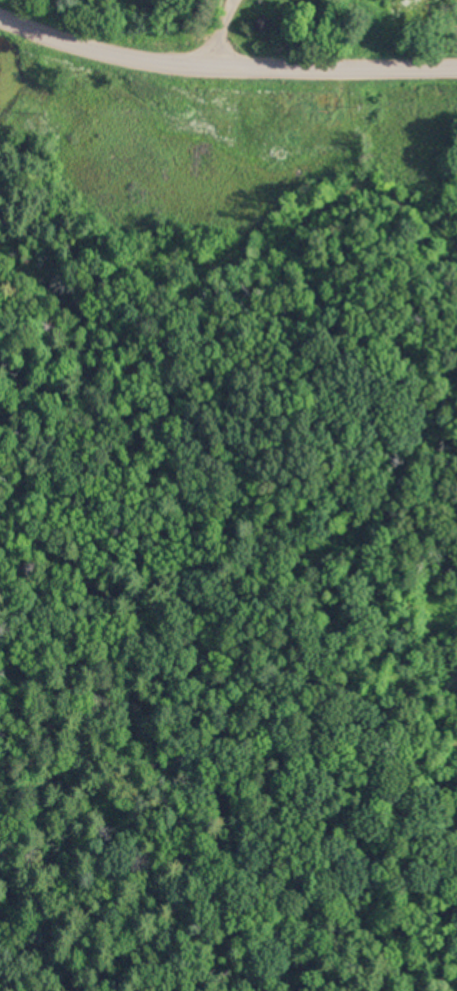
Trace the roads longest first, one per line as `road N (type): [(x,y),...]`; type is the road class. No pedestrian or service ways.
road 1 (residential): [(0,24),(76,49),(203,73),(456,73)]

